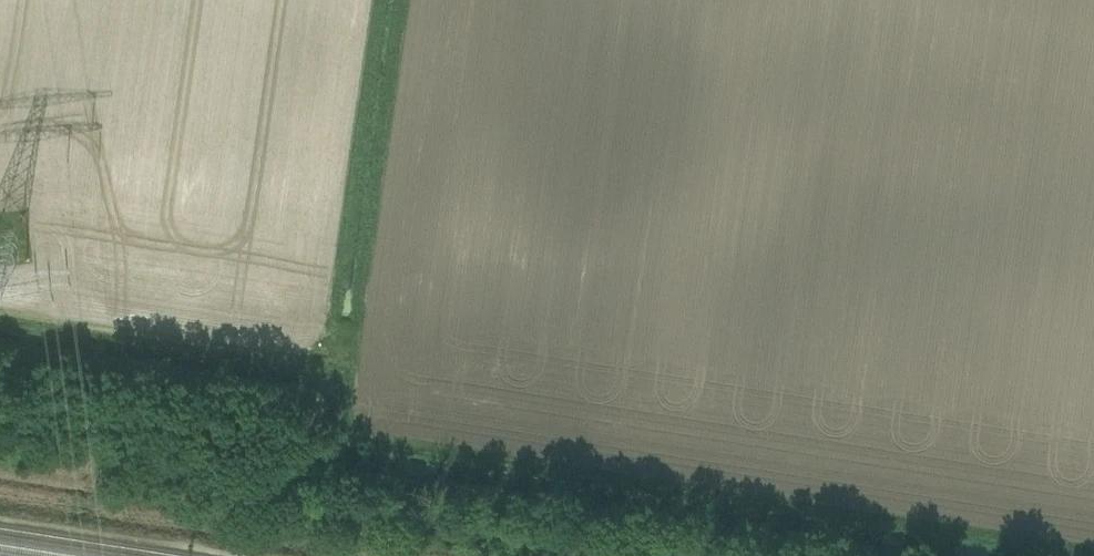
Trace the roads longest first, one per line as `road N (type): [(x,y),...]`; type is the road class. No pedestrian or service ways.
road 1 (track): [(363,0),(323,280),(307,329)]

